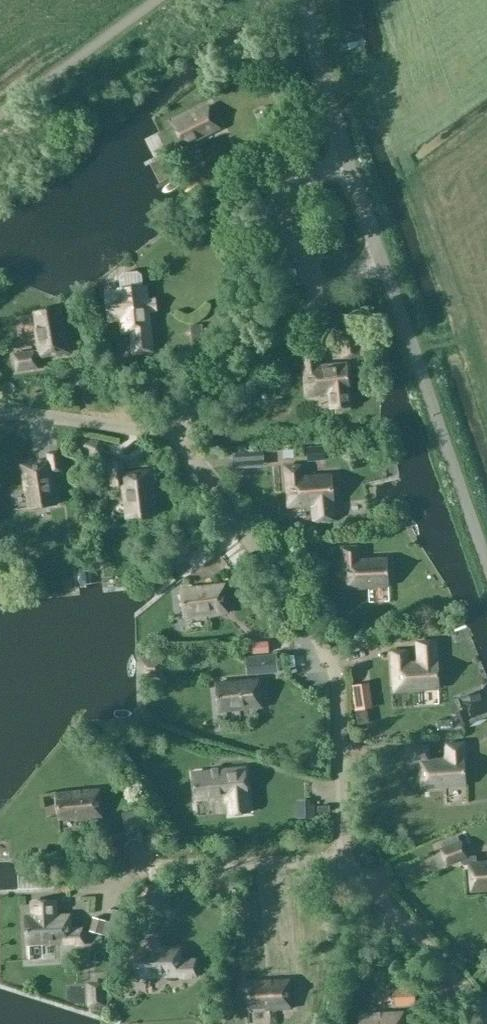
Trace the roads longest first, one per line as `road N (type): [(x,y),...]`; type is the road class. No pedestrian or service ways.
road 1 (residential): [(172,431),(333,668),(348,861)]
road 2 (unclassified): [(486,564),(382,259)]
road 3 (residential): [(172,431),(356,271),(382,259)]
road 4 (unclassified): [(382,259),(322,82),(304,0)]
road 5 (residential): [(348,861),(486,1013)]
road 6 (residential): [(157,866),(348,861)]
road 7 (residential): [(0,415),(172,431)]

